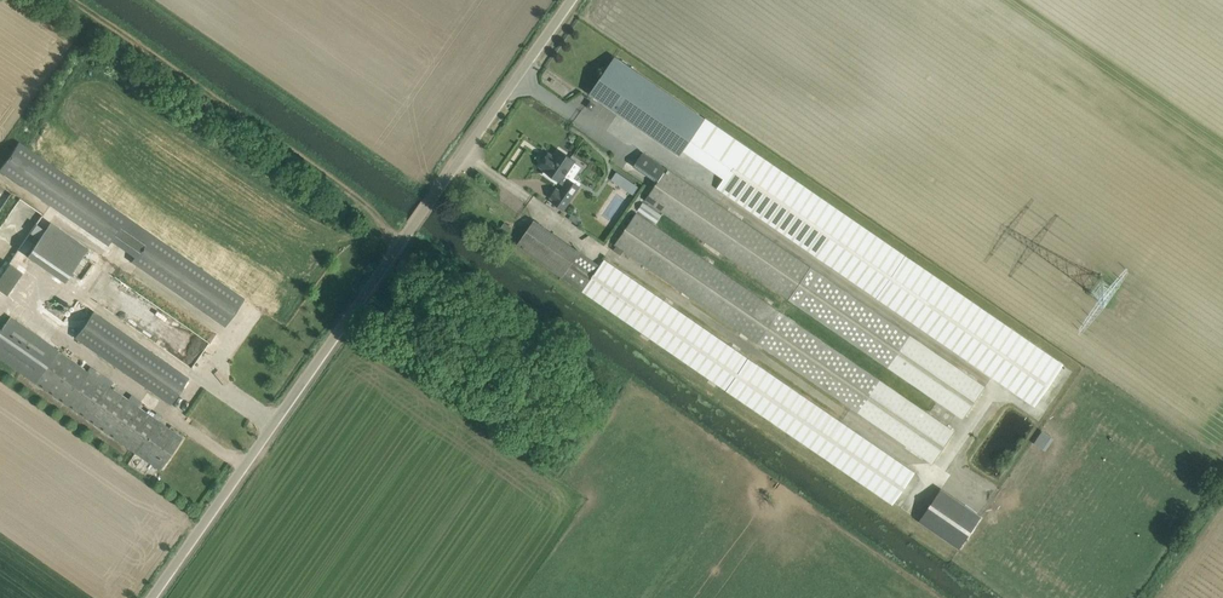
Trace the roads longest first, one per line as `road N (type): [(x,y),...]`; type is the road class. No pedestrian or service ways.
road 1 (tertiary): [(149,597),(569,0)]

